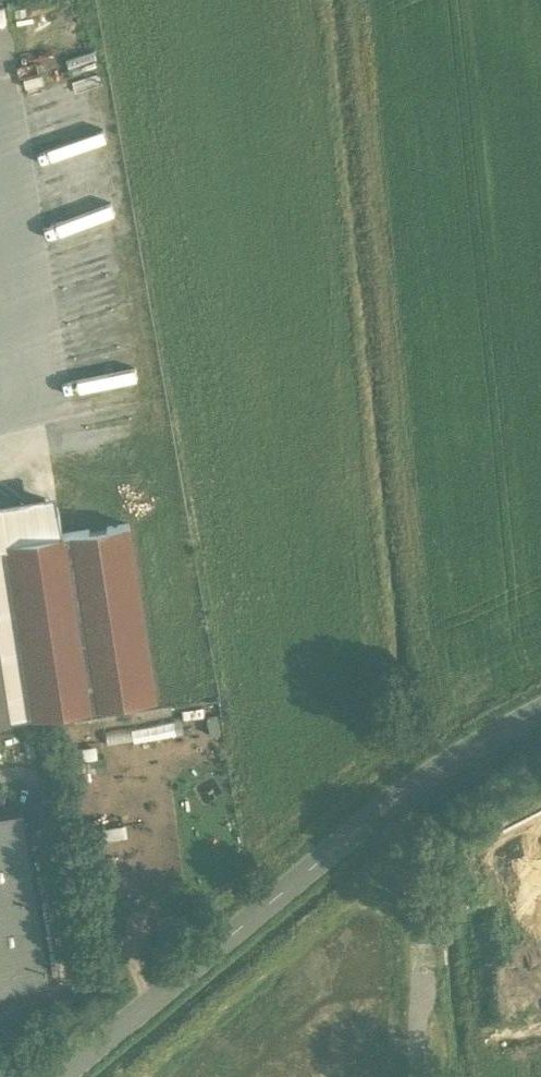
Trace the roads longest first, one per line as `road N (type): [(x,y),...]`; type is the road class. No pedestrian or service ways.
road 1 (tertiary): [(61,1076),(399,794),(540,708)]

